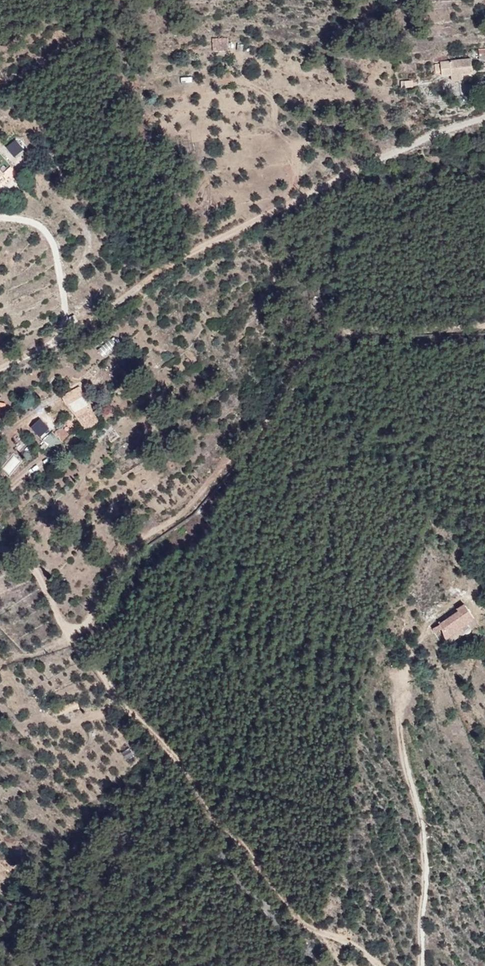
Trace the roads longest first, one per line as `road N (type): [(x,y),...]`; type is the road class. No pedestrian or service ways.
road 1 (track): [(0,551),(48,586),(109,681),(183,758),(253,892),(349,941),(371,965)]
road 2 (track): [(74,632),(93,617),(138,539),(183,515),(220,478),(290,377),(353,333),(484,327)]
road 3 (track): [(0,371),(213,242),(484,117)]
road 4 (track): [(424,965),(427,847),(401,740),(398,683),(420,648)]
road 5 (track): [(54,342),(67,290),(54,238),(41,220),(0,214)]

